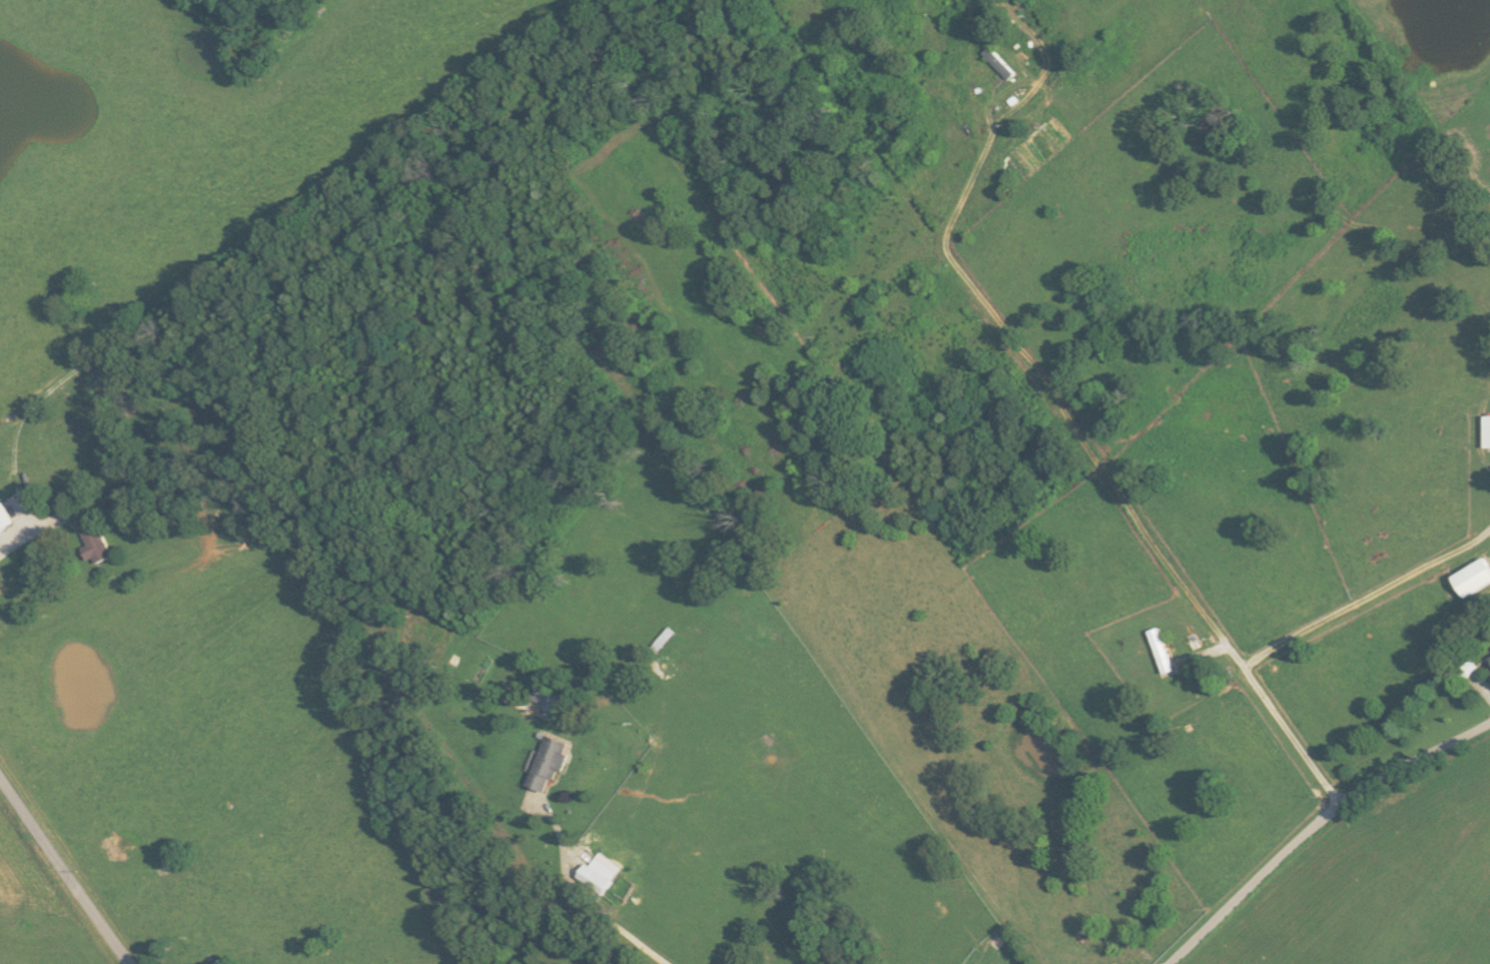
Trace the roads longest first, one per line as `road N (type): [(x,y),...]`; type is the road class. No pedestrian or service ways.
road 1 (residential): [(1489,728),(1345,807),(1176,963)]
road 2 (residential): [(129,963),(0,777)]

